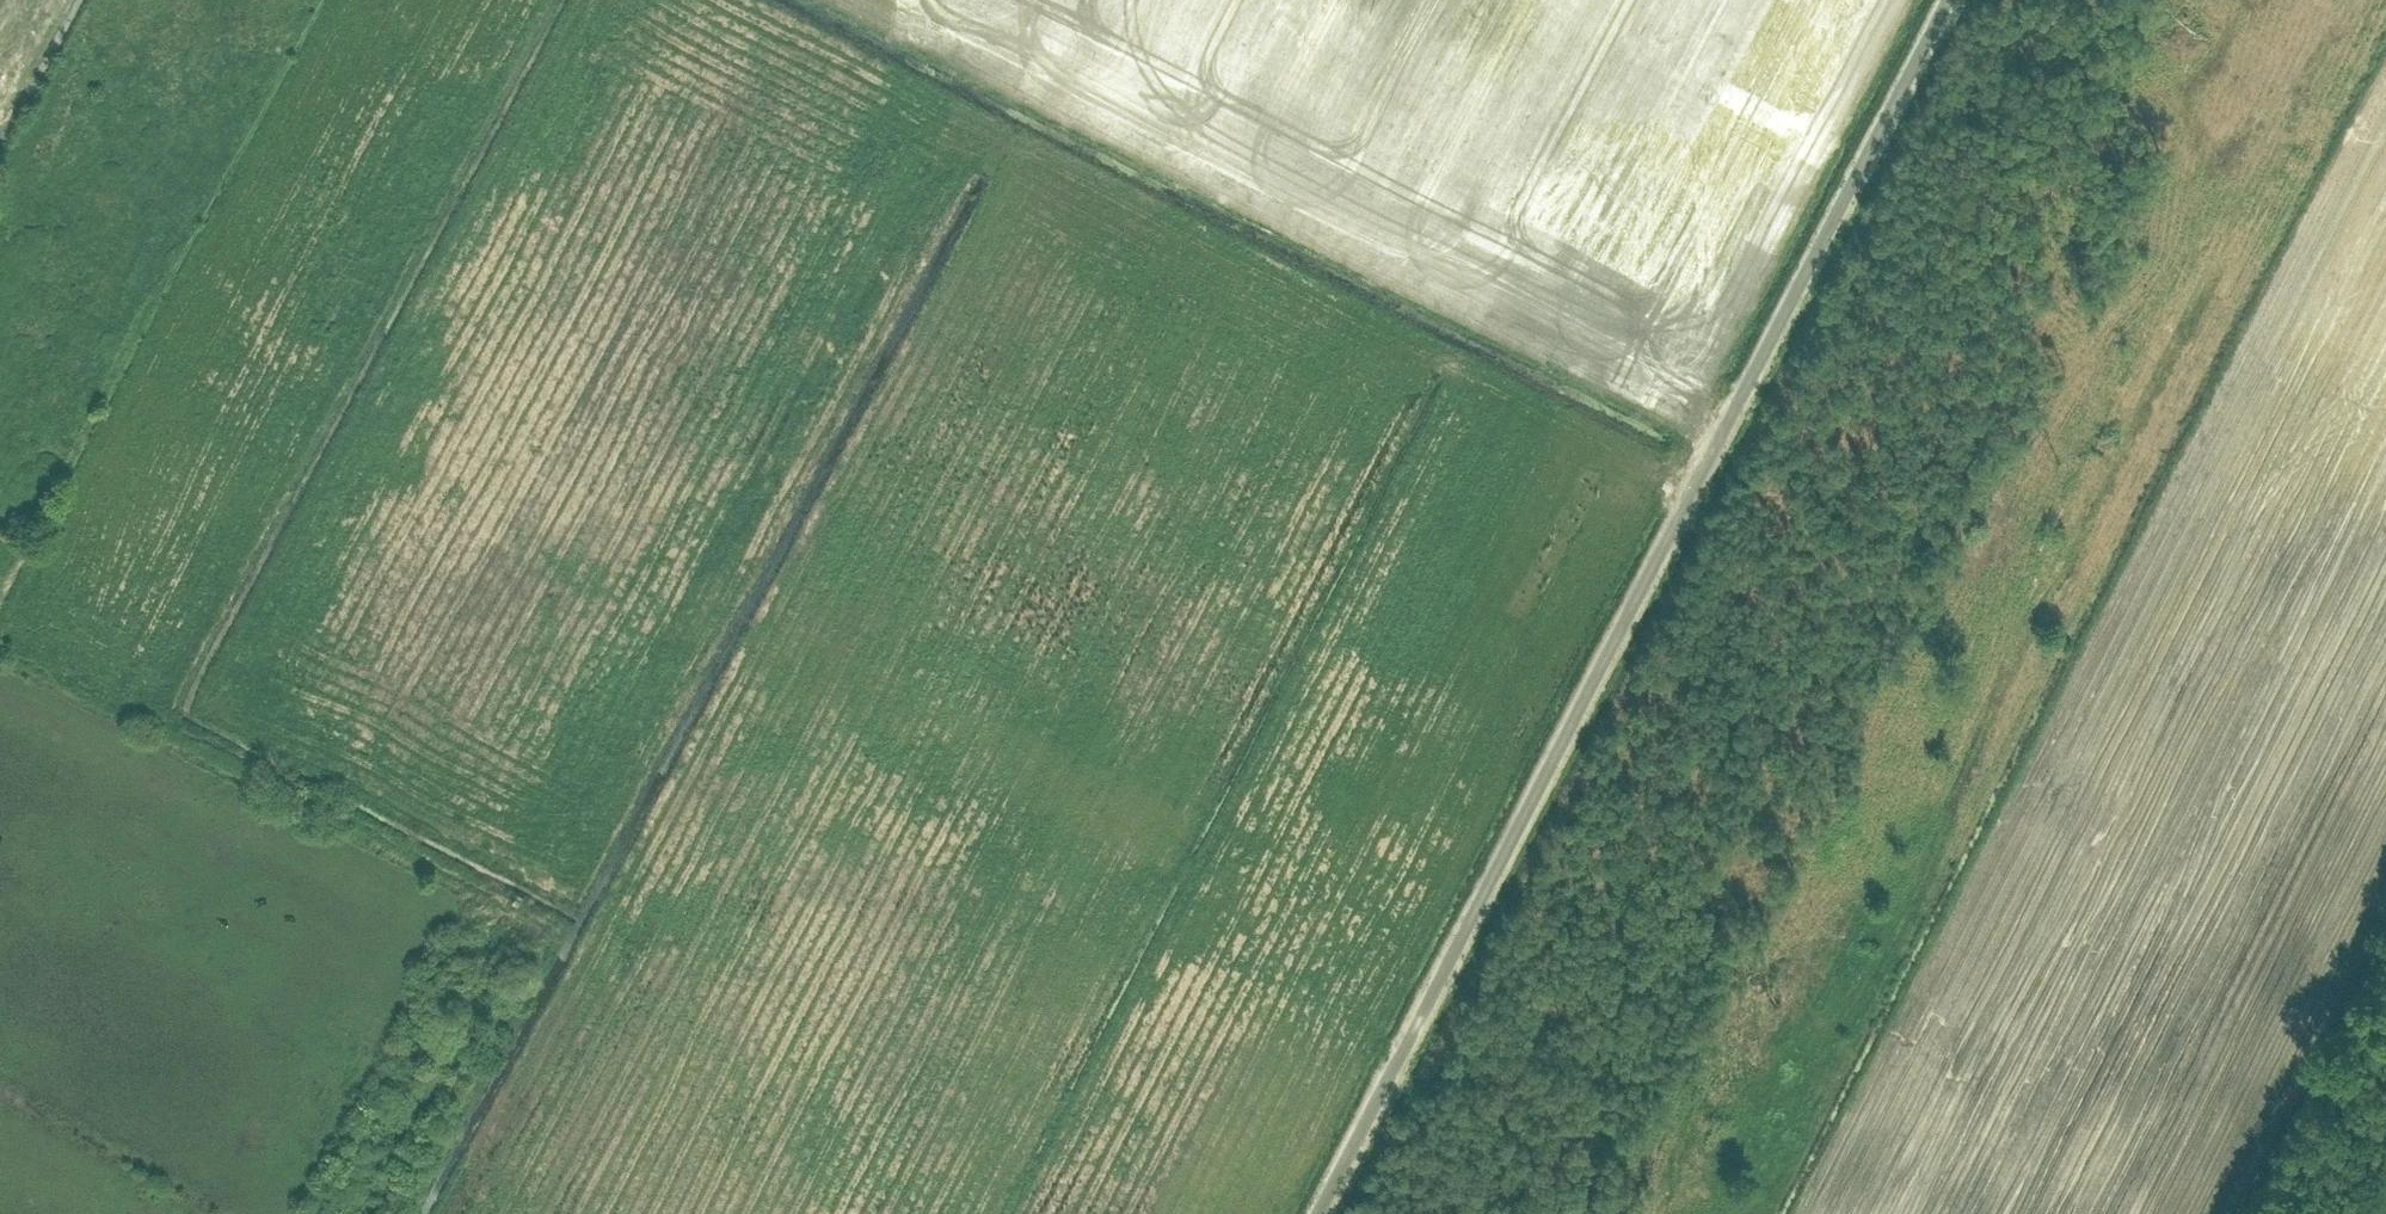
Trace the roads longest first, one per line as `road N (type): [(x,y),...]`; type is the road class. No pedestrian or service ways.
road 1 (unclassified): [(1316,1213),(1947,0)]

